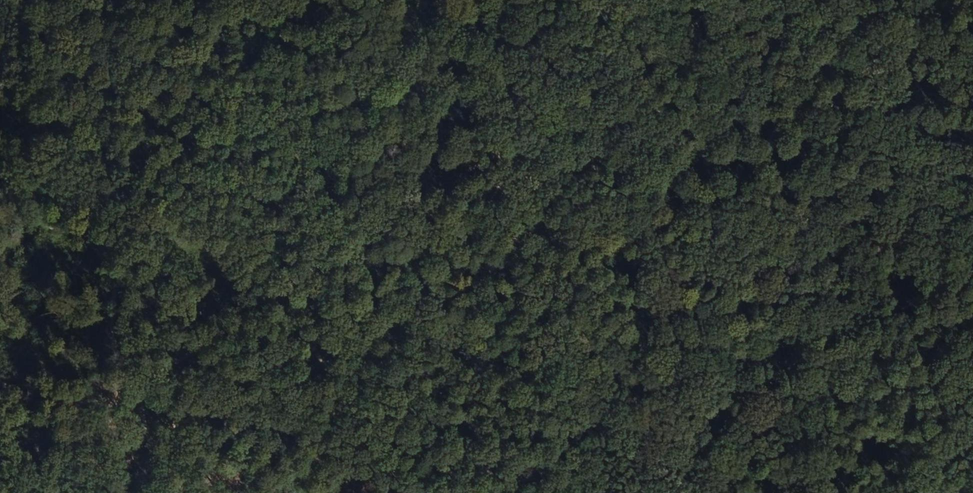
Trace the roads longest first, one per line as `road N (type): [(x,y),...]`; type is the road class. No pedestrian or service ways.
road 1 (track): [(503,152),(703,190),(755,176),(887,104),(972,74)]
road 2 (track): [(129,391),(503,152)]
road 3 (track): [(0,165),(51,232),(92,220),(112,234),(105,278),(129,391)]
road 4 (track): [(731,0),(503,152)]

